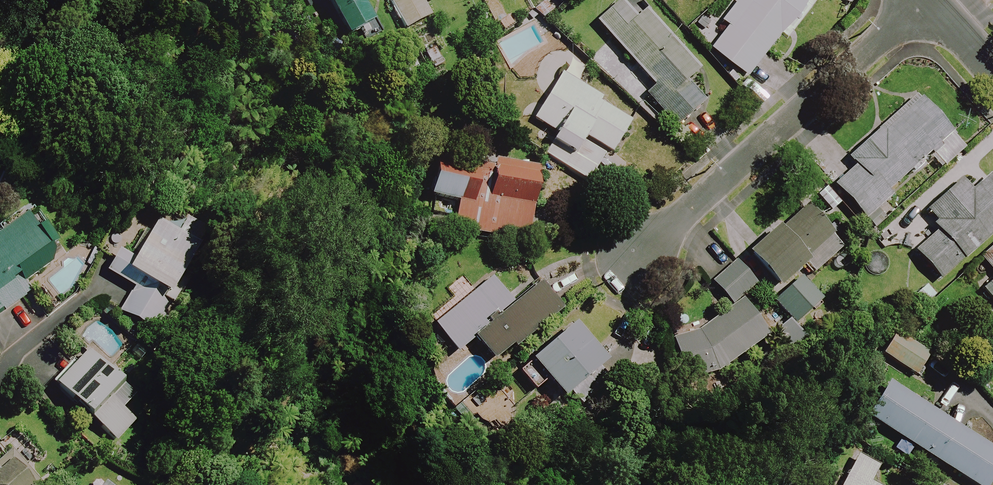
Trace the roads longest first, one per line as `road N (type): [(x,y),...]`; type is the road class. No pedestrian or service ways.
road 1 (residential): [(927,1),(638,258)]

